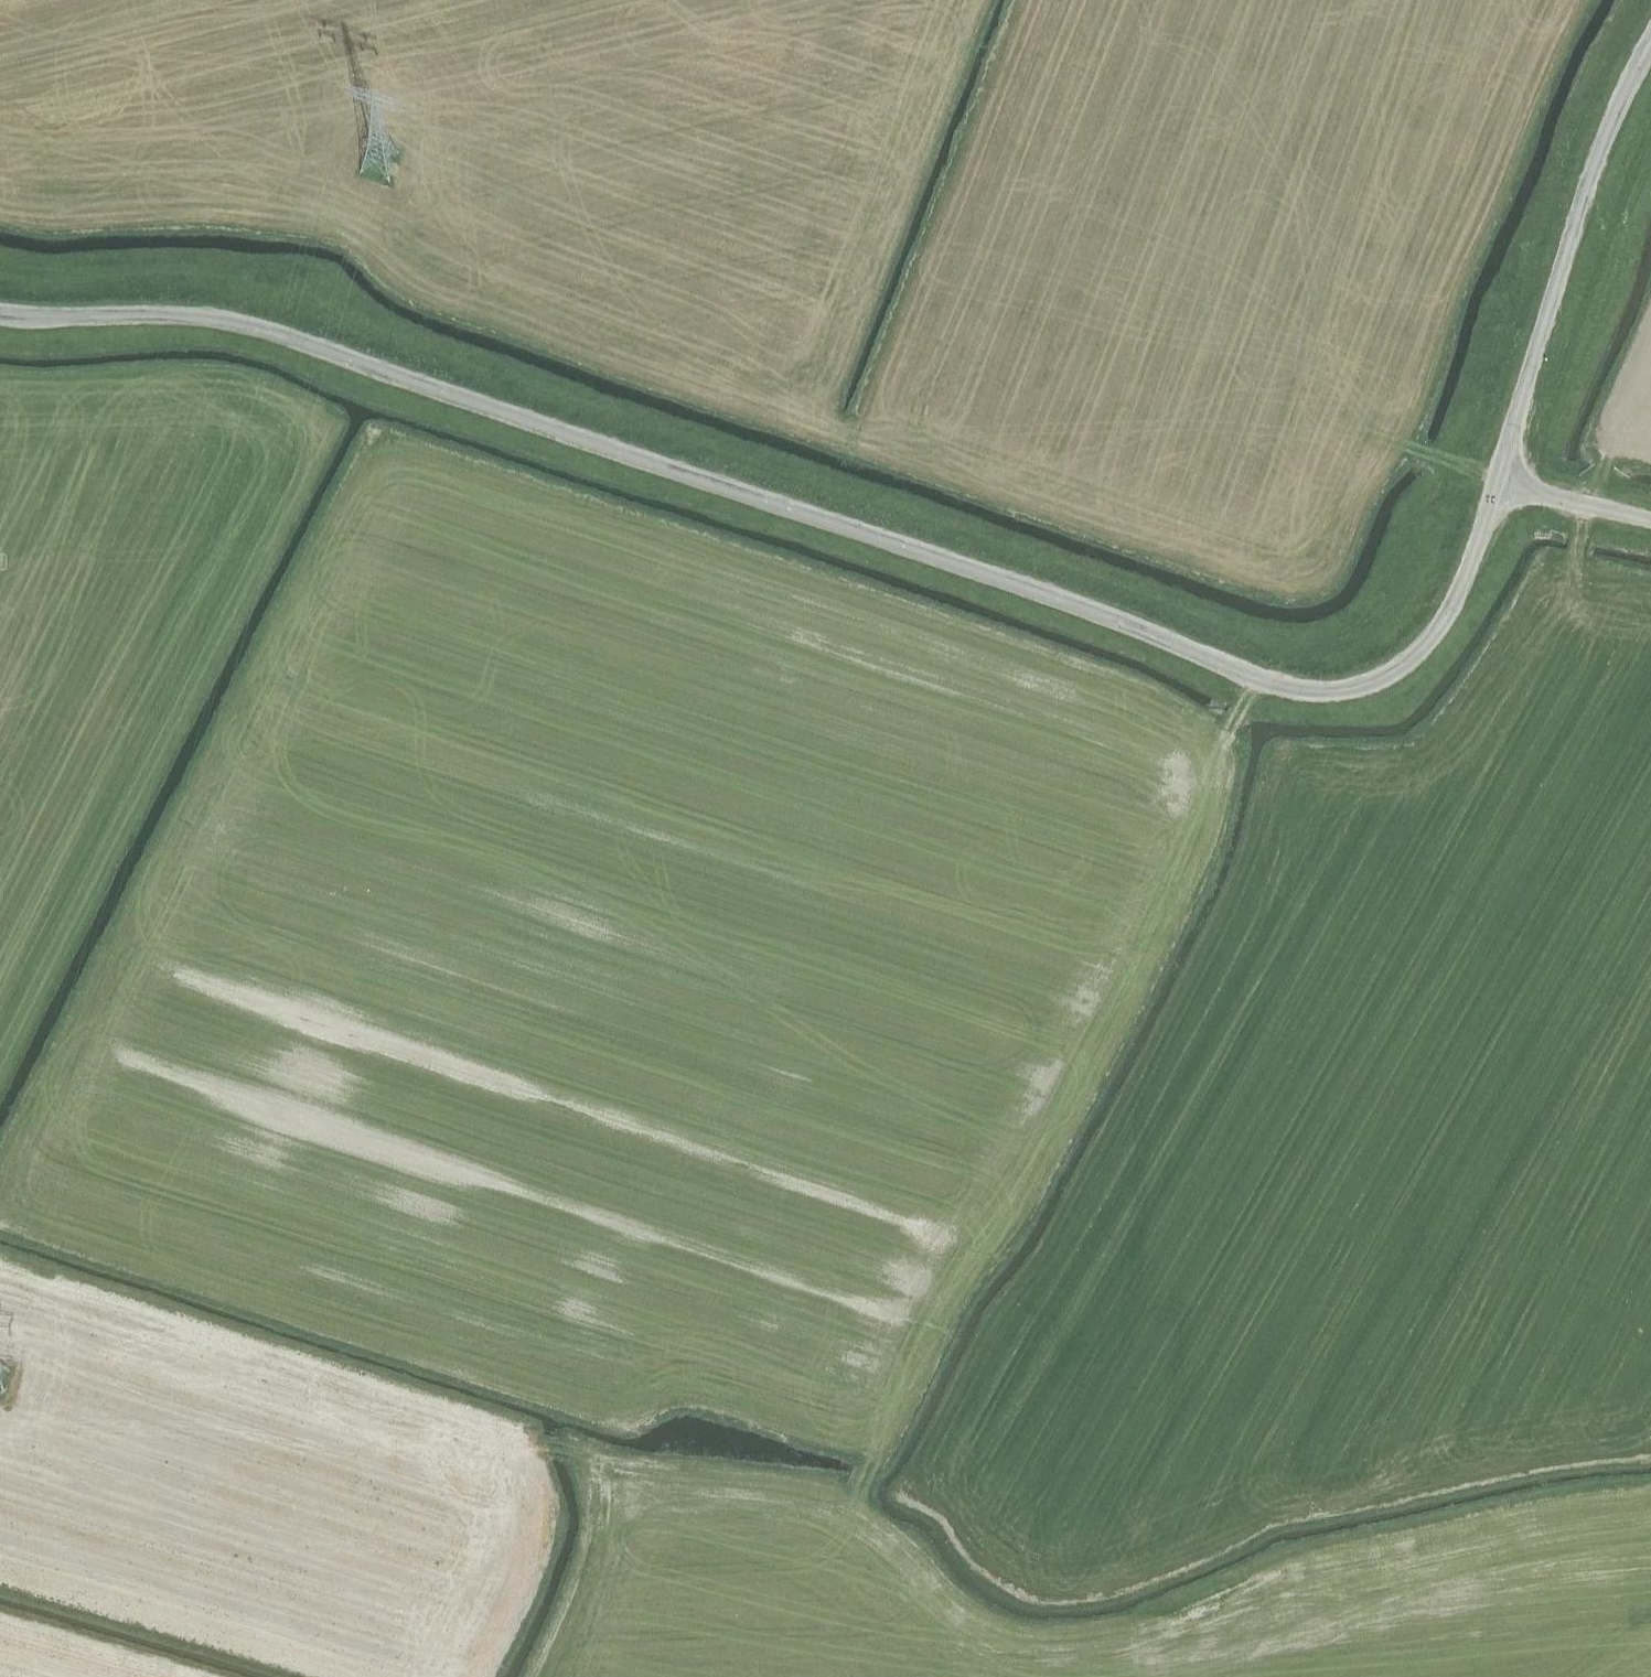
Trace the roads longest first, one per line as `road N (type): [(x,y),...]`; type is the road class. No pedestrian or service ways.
road 1 (unclassified): [(0,311),(194,318),(269,332),(1312,694),(1372,686),(1415,659),(1449,613),(1495,486)]
road 2 (unclassified): [(1495,486),(1593,171),(1650,44)]
road 3 (unclassified): [(1650,520),(1495,486)]

